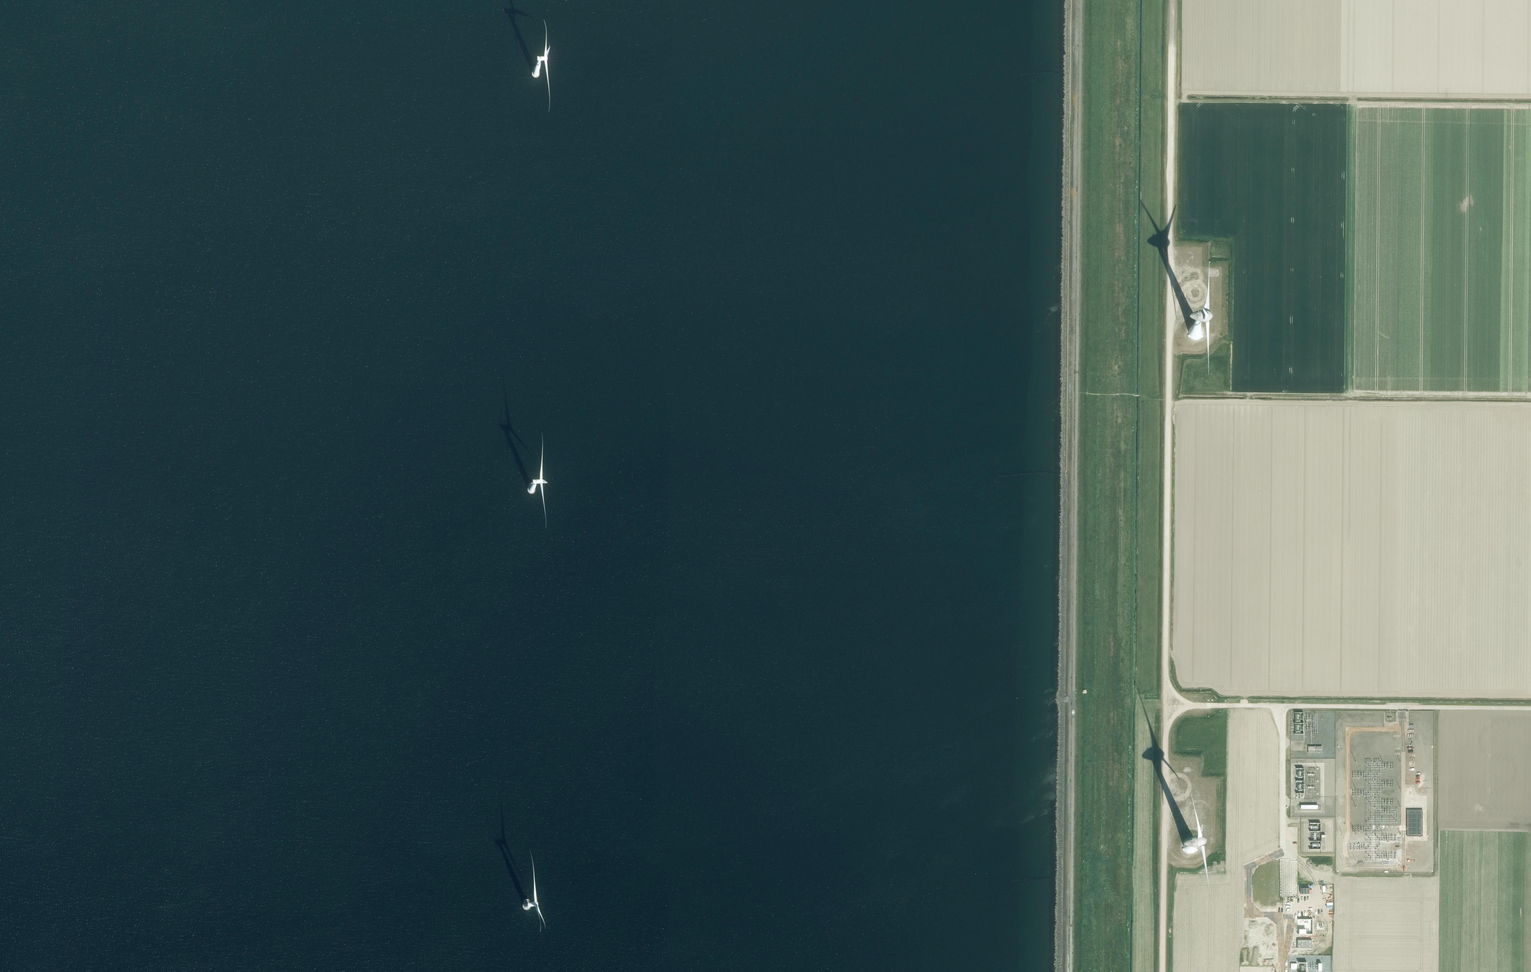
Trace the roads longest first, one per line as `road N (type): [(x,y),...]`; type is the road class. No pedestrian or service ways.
road 1 (unclassified): [(1070,971),(1081,0)]

